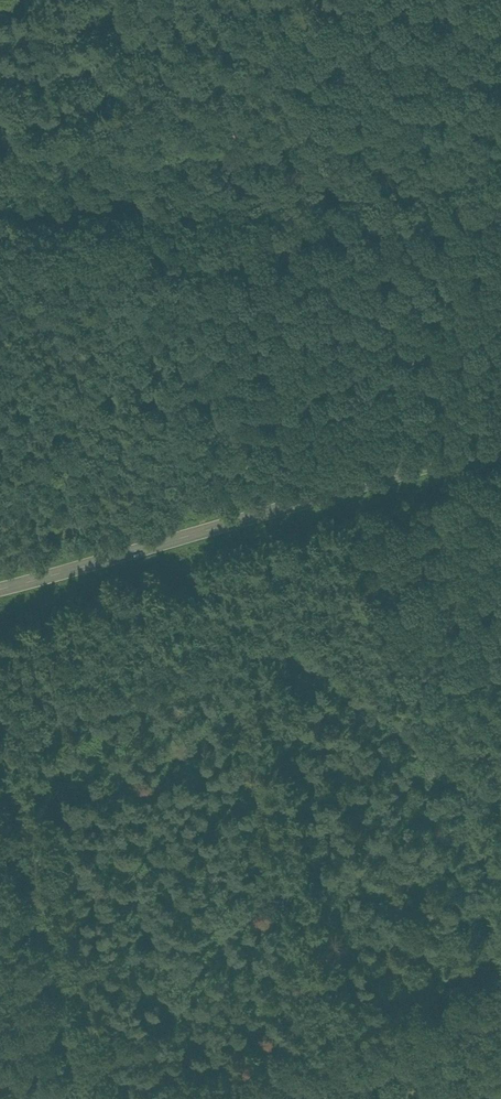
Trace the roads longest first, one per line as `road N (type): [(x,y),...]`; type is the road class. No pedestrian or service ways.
road 1 (secondary): [(500,447),(0,588)]
road 2 (track): [(0,750),(73,1098)]
road 3 (track): [(500,108),(305,139)]

